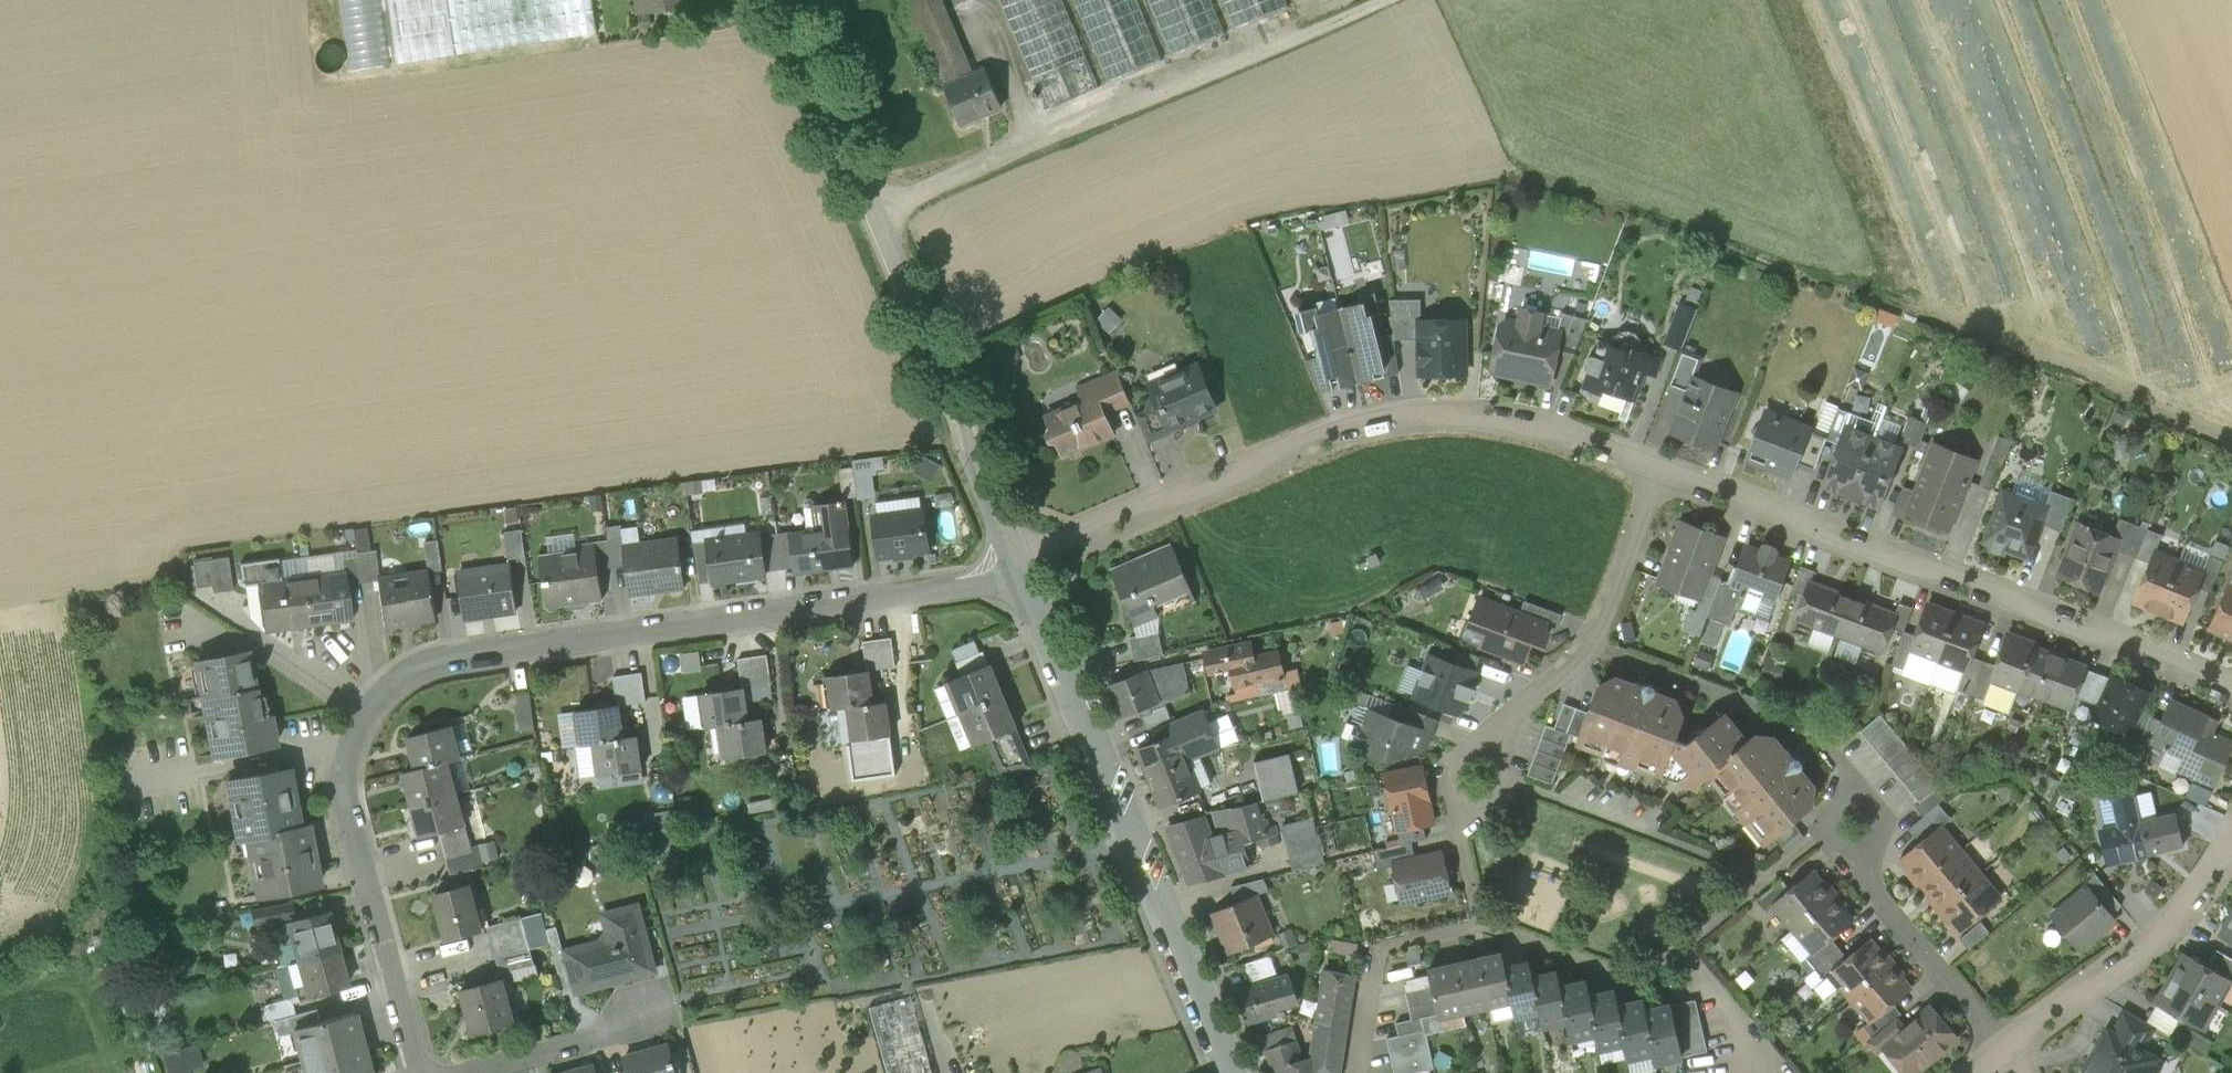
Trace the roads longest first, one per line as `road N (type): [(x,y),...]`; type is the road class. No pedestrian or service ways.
road 1 (residential): [(1018,565),(975,586),(451,658),(387,689),(350,747),(345,791),(418,1072)]
road 2 (residential): [(1660,471),(1522,422),(1418,416),(1318,440),(1018,565)]
road 3 (residential): [(2231,693),(2069,622),(1660,471)]
road 4 (residential): [(1018,565),(785,0)]
road 5 (residential): [(1233,1072),(1018,565)]
road 6 (track): [(875,213),(1375,0)]
road 7 (residential): [(1781,1072),(1680,949),(1640,983),(1482,925)]
road 8 (residential): [(1660,471),(1590,646),(1495,728)]
road 9 (residential): [(2004,1049),(2165,931),(2231,842)]
road 10 (residential): [(2004,1049),(1862,887)]
road 11 (residential): [(470,1072),(599,1038),(653,1003)]
road 12 (residential): [(1862,887),(1884,832),(1872,804),(1827,795),(1824,833)]
road 13 (residential): [(1508,782),(1656,837)]
road 14 (residential): [(1355,1072),(1380,948)]

